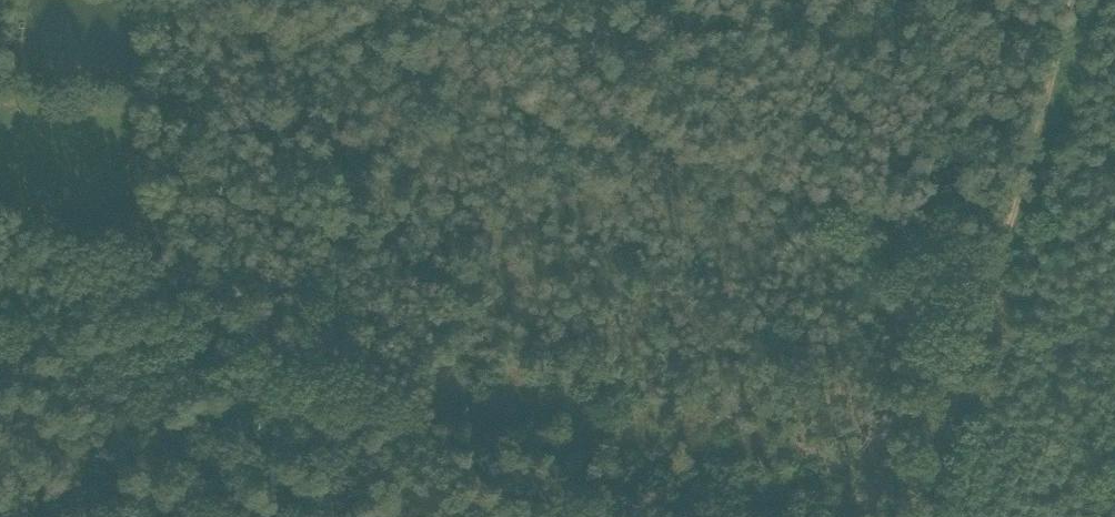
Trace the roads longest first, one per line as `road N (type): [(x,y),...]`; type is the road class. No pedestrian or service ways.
road 1 (track): [(917,516),(1069,0)]

